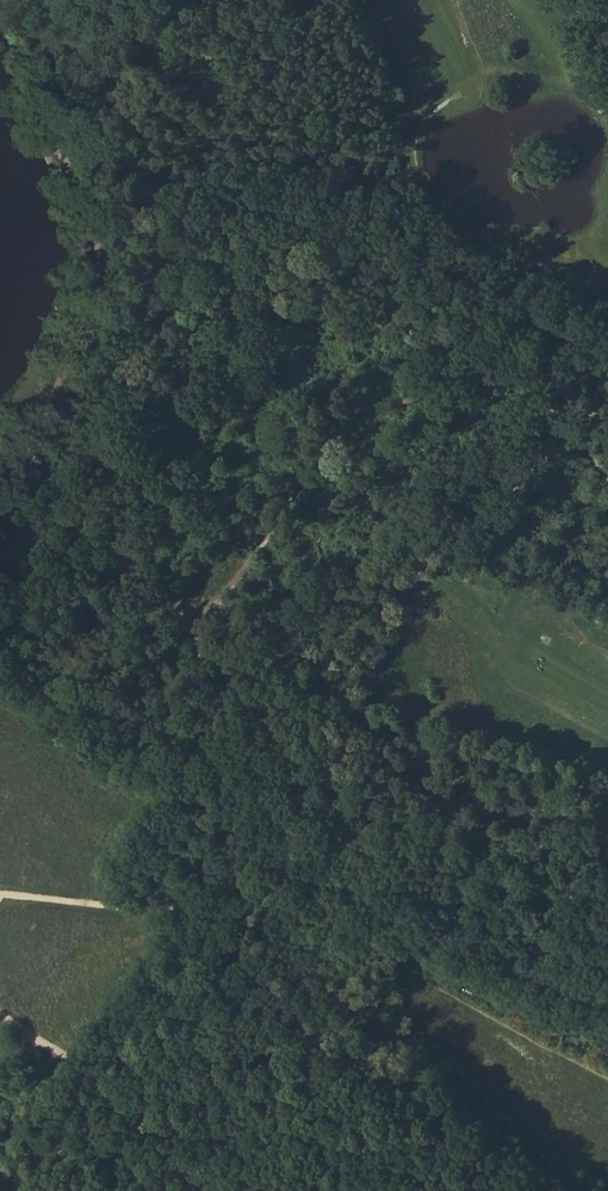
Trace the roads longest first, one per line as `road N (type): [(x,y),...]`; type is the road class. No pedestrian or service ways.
road 1 (track): [(65,0),(41,89),(97,231),(101,275),(47,404),(0,456)]
road 2 (track): [(0,1016),(276,1190)]

